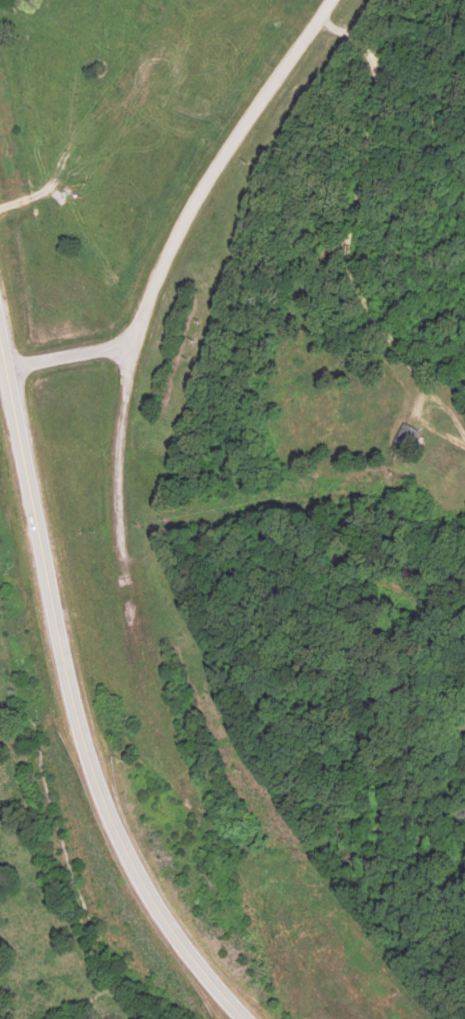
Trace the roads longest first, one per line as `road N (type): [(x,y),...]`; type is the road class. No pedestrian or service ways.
road 1 (primary): [(247,1018),(210,980),(134,862),(69,729),(0,388)]
road 2 (residential): [(0,372),(131,348),(153,278),(247,115),(328,0)]
road 3 (track): [(123,571),(113,476),(131,348)]

